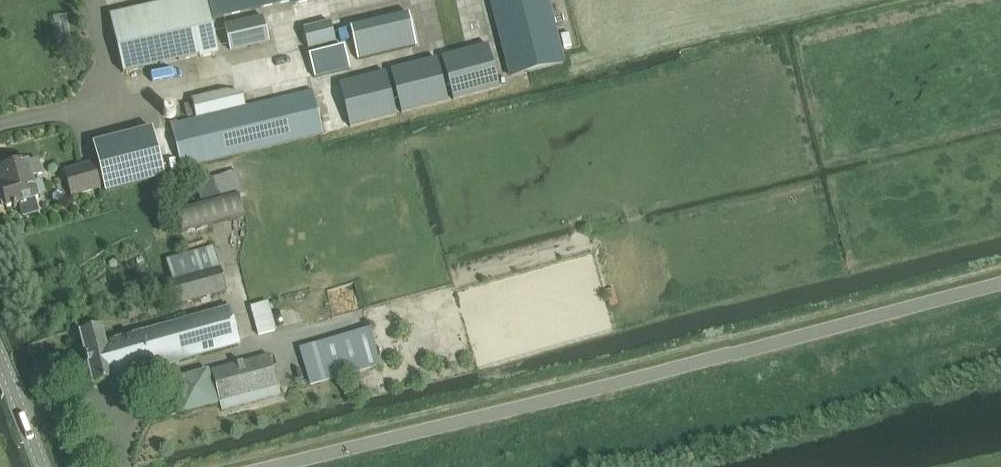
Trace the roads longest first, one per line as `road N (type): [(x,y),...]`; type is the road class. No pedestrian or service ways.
road 1 (track): [(812,40),(985,0)]

